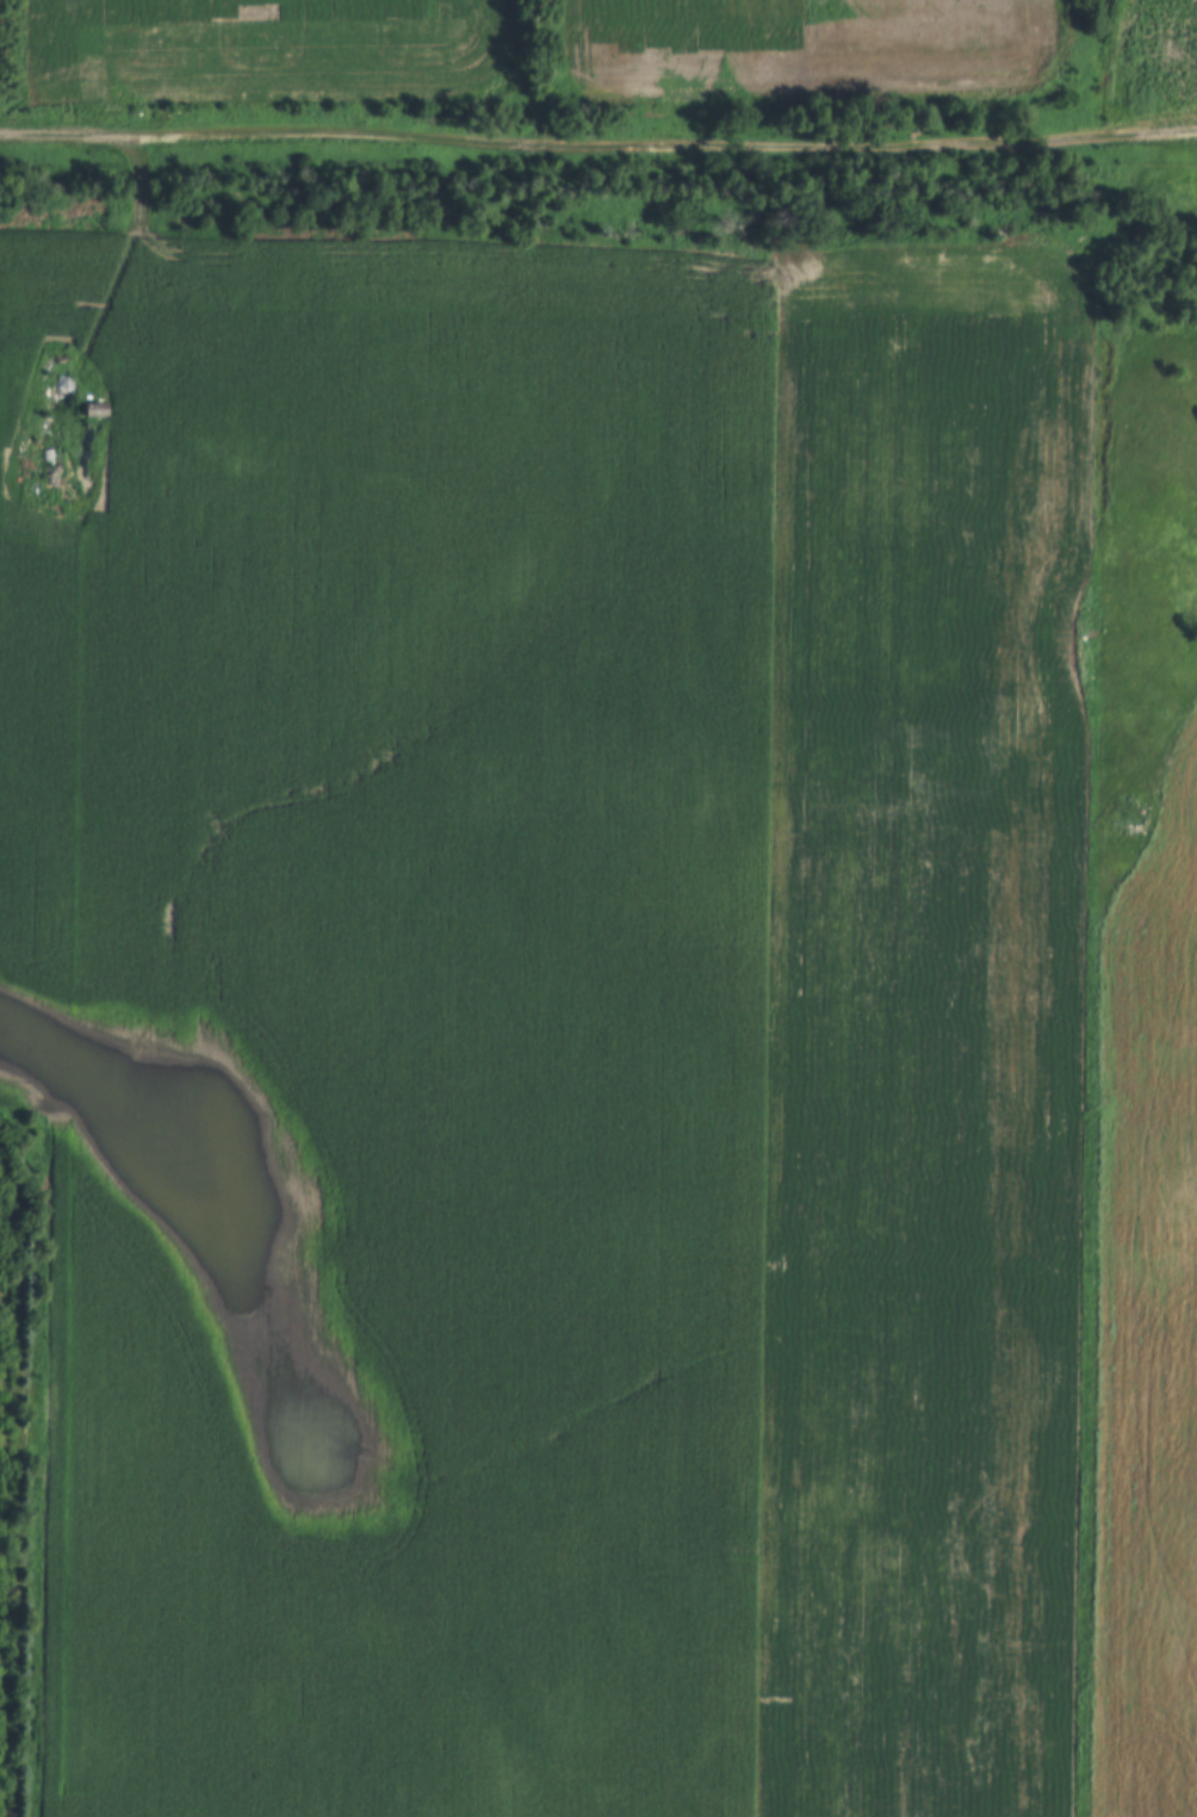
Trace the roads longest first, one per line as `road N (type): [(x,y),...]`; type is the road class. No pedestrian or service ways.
road 1 (track): [(0,141),(761,153),(1196,135)]

